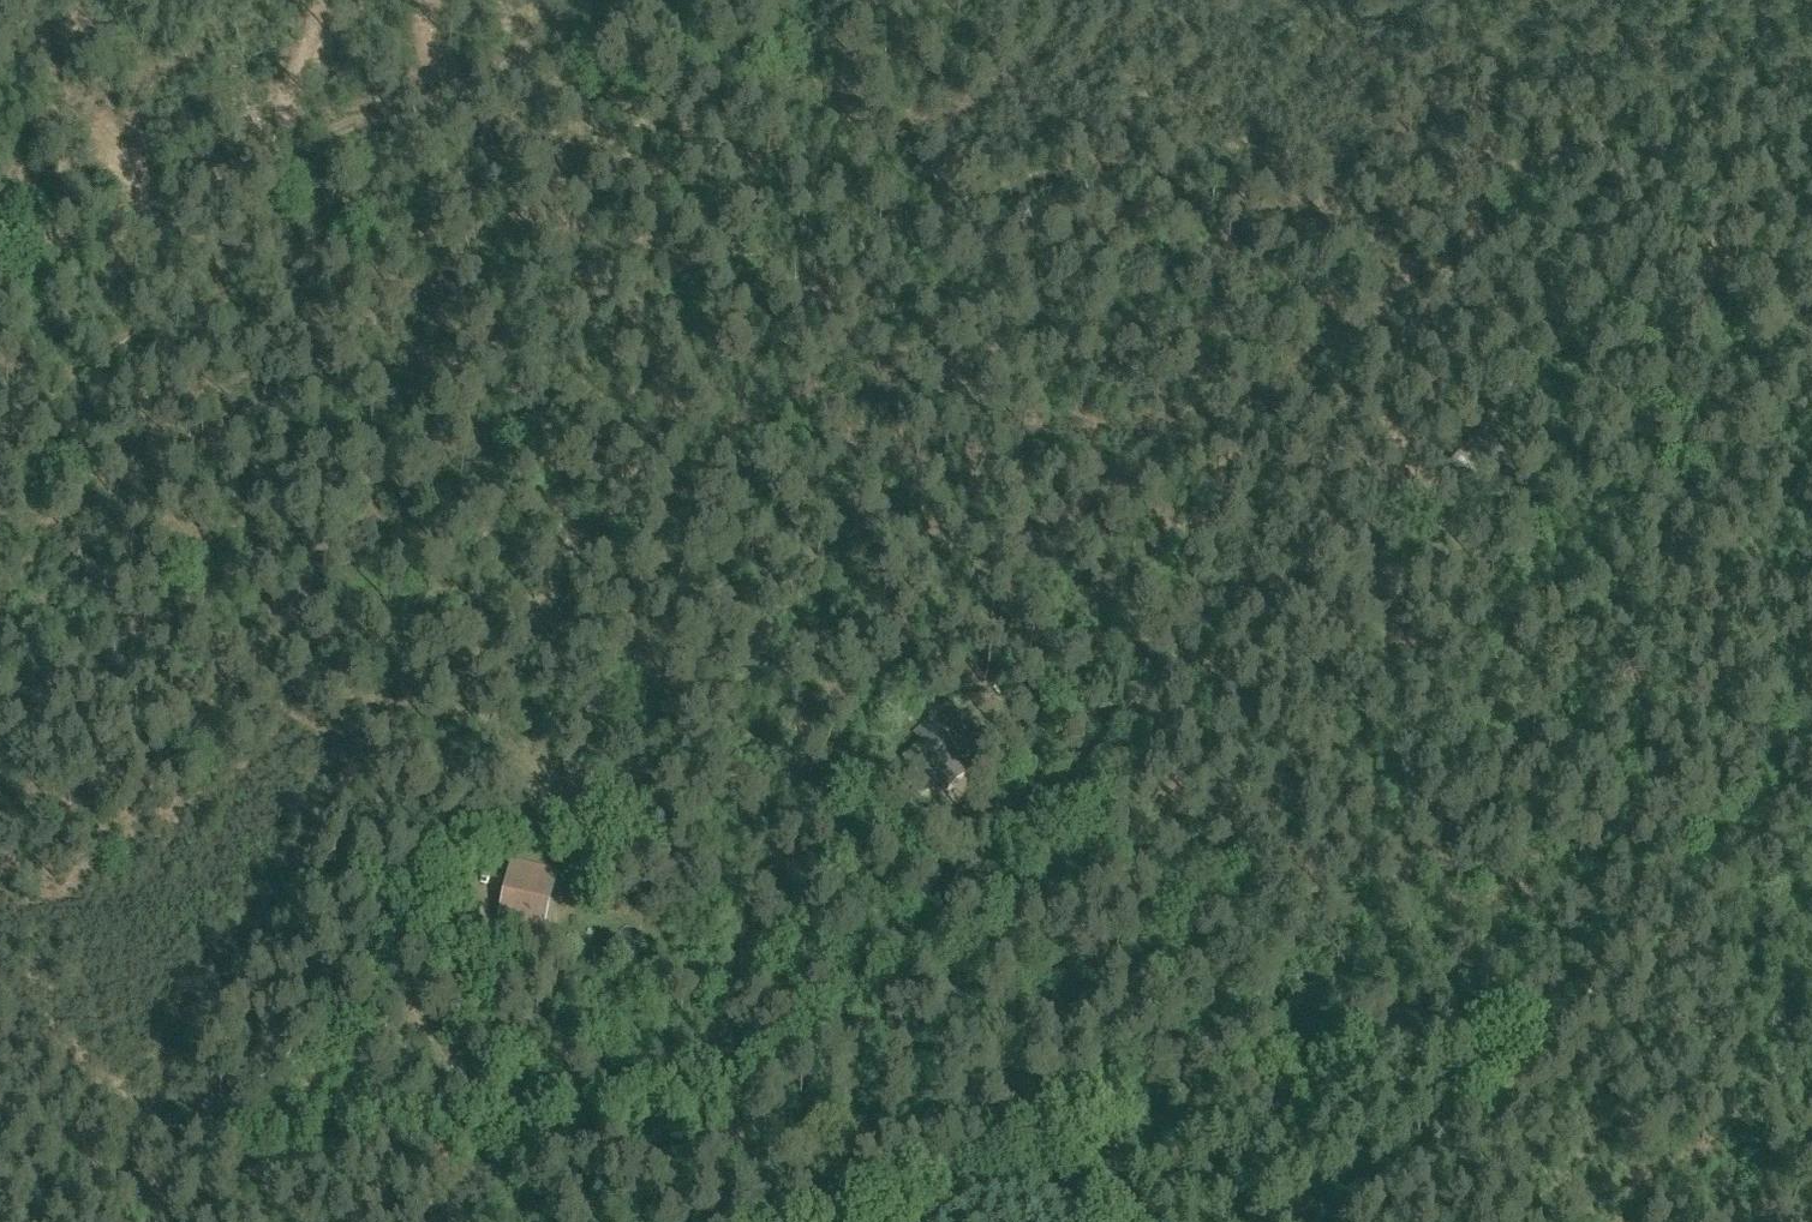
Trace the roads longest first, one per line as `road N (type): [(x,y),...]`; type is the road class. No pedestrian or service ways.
road 1 (track): [(1590,0),(1321,445),(1007,834),(963,906),(863,985),(581,1121),(494,1147),(379,1221)]

